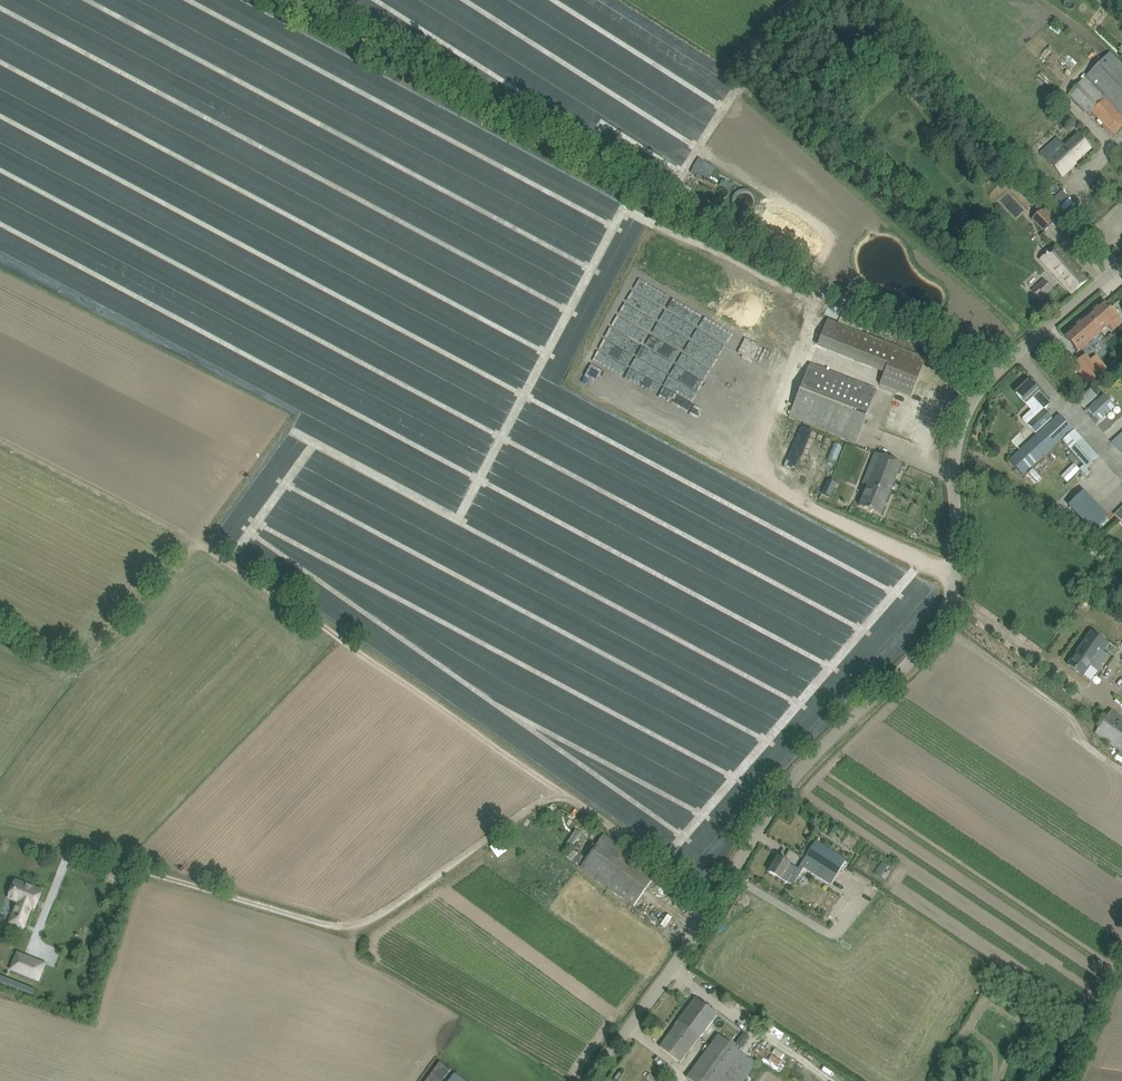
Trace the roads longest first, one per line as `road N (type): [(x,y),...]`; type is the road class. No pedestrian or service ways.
road 1 (unclassified): [(602,1080),(817,772),(950,639),(969,607),(975,456),(999,378),(1121,268)]

